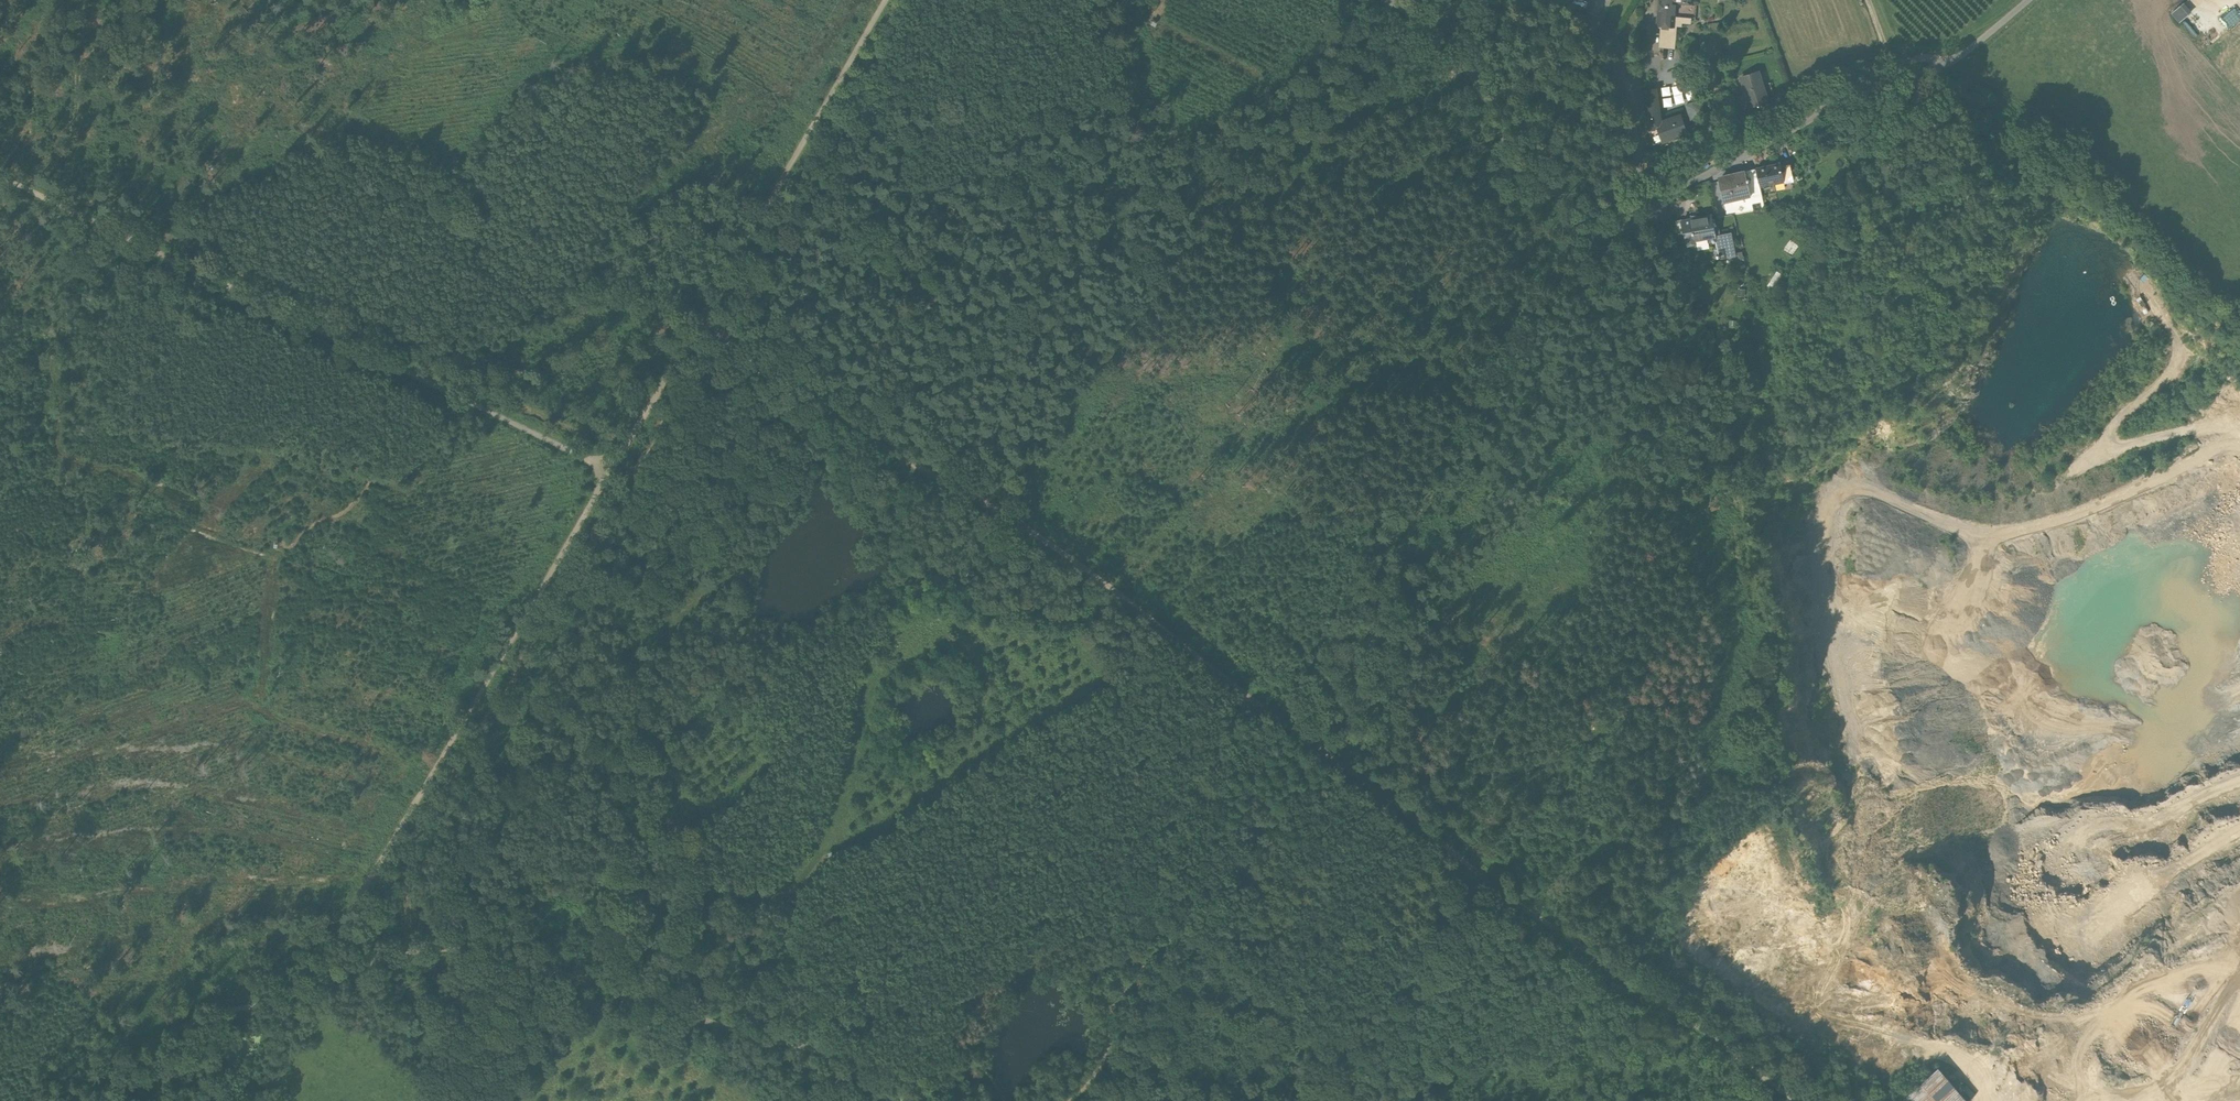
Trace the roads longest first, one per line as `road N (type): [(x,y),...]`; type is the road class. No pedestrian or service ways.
road 1 (track): [(704,314),(782,387),(1016,519),(1483,876),(1797,1100)]
road 2 (track): [(0,175),(611,469)]
road 3 (track): [(611,469),(316,979)]
road 4 (track): [(929,1100),(910,1074),(891,1066),(712,1022),(570,974),(467,951),(403,954)]
road 5 (track): [(611,469),(885,0)]
road 6 (track): [(1251,697),(1160,860),(1145,963),(1113,1004),(1097,1070),(1069,1100)]
road 7 (track): [(1952,62),(1853,97),(1679,189),(1626,233),(1596,224),(1611,195)]
road 8 (track): [(403,954),(154,1039),(131,1062),(118,1100)]
road 9 (track): [(1016,519),(1178,282)]
road 10 (residential): [(1637,129),(1611,34),(1595,26),(1577,44),(1563,109)]
road 11 (unclassified): [(1466,68),(1515,159),(1537,163),(1549,155),(1563,109)]
road 12 (track): [(810,1047),(814,1032),(784,924),(790,882)]
road 13 (track): [(1952,62),(1851,67),(1794,95)]

